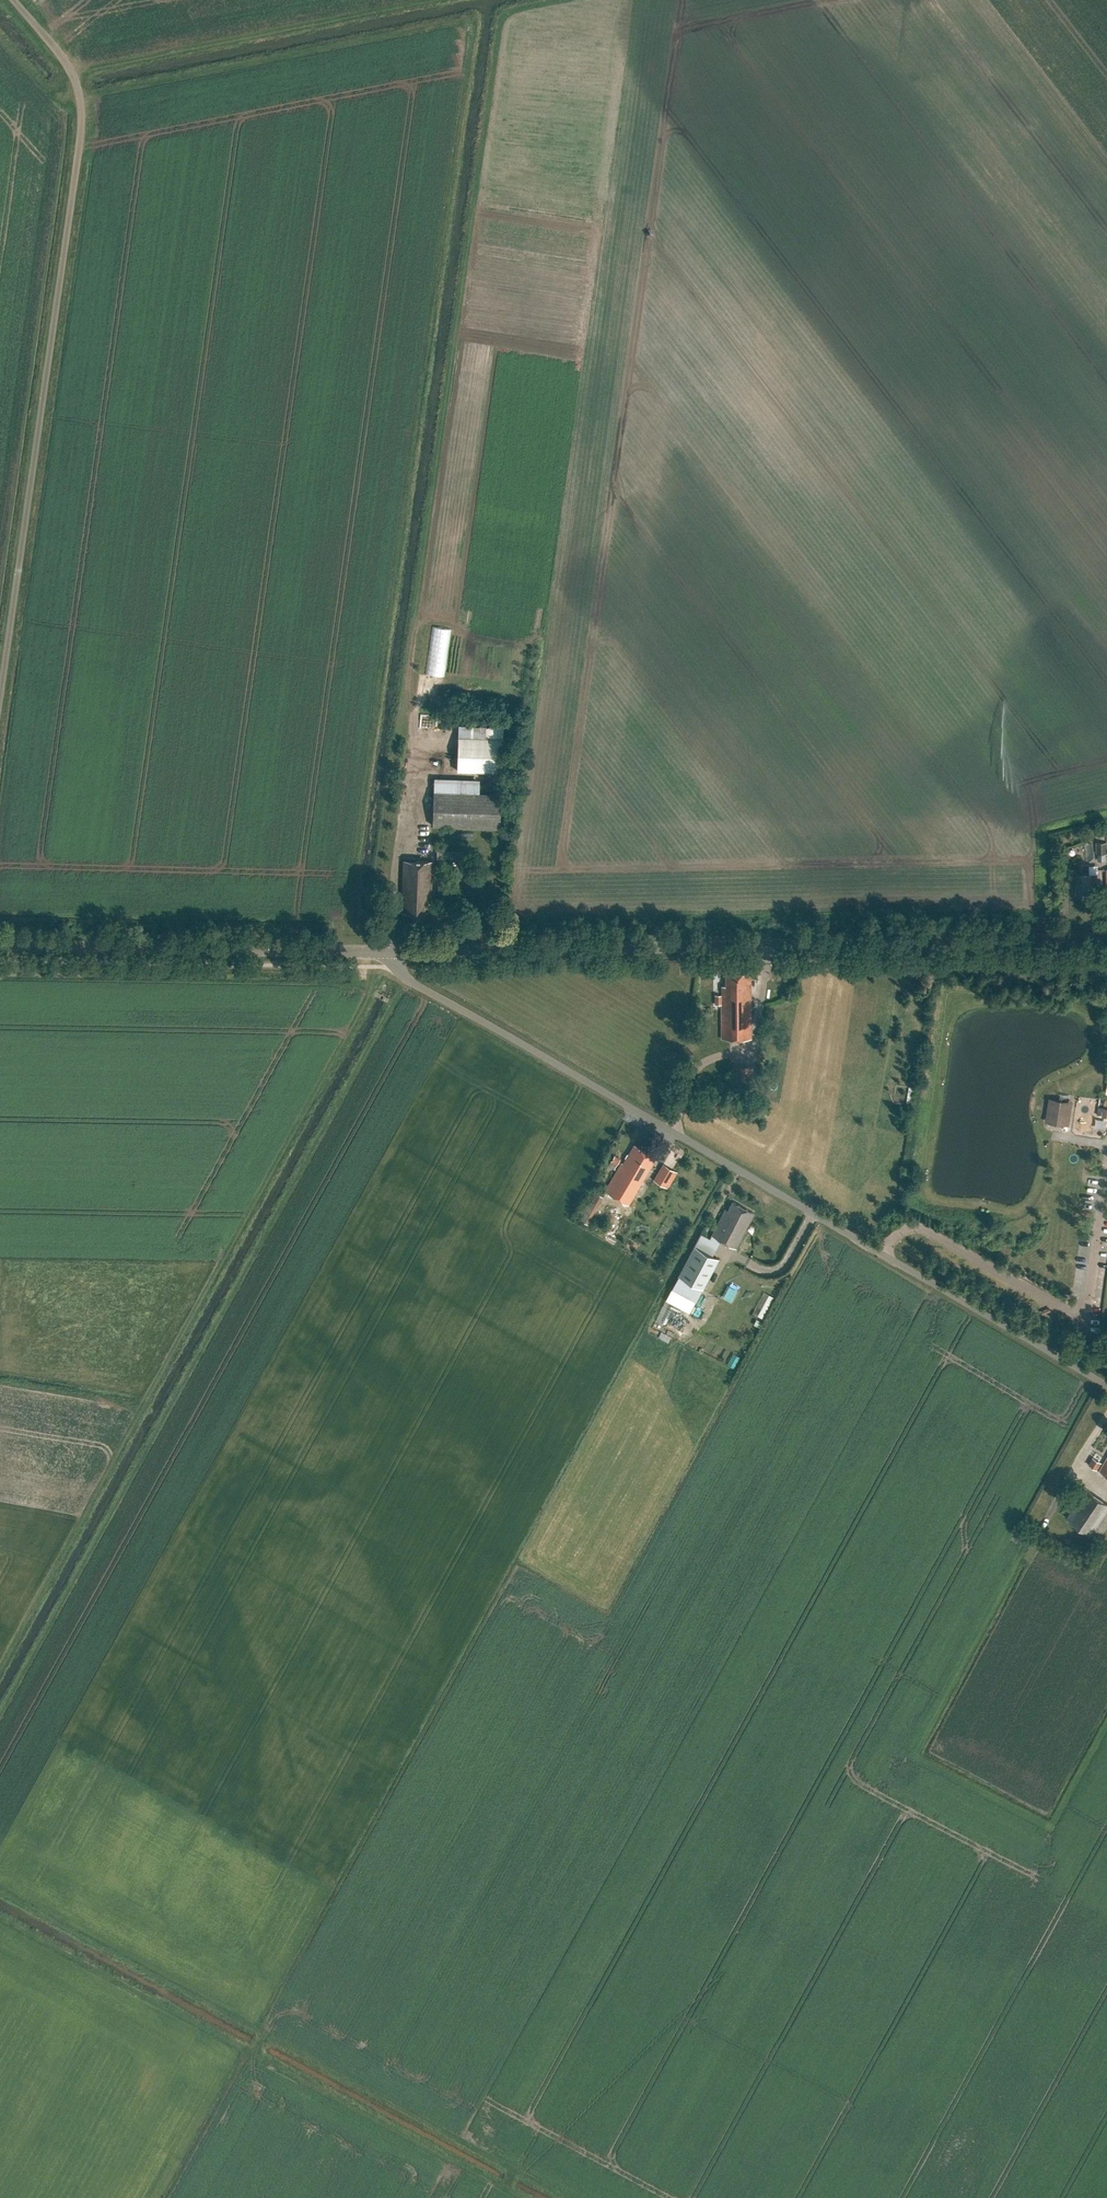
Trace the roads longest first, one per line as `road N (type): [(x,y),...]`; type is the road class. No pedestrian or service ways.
road 1 (unclassified): [(1106,1387),(410,980),(392,953)]
road 2 (track): [(0,725),(96,139),(88,66),(38,0)]
road 3 (tertiary): [(392,953),(1106,940)]
road 4 (tertiary): [(392,953),(0,944)]

